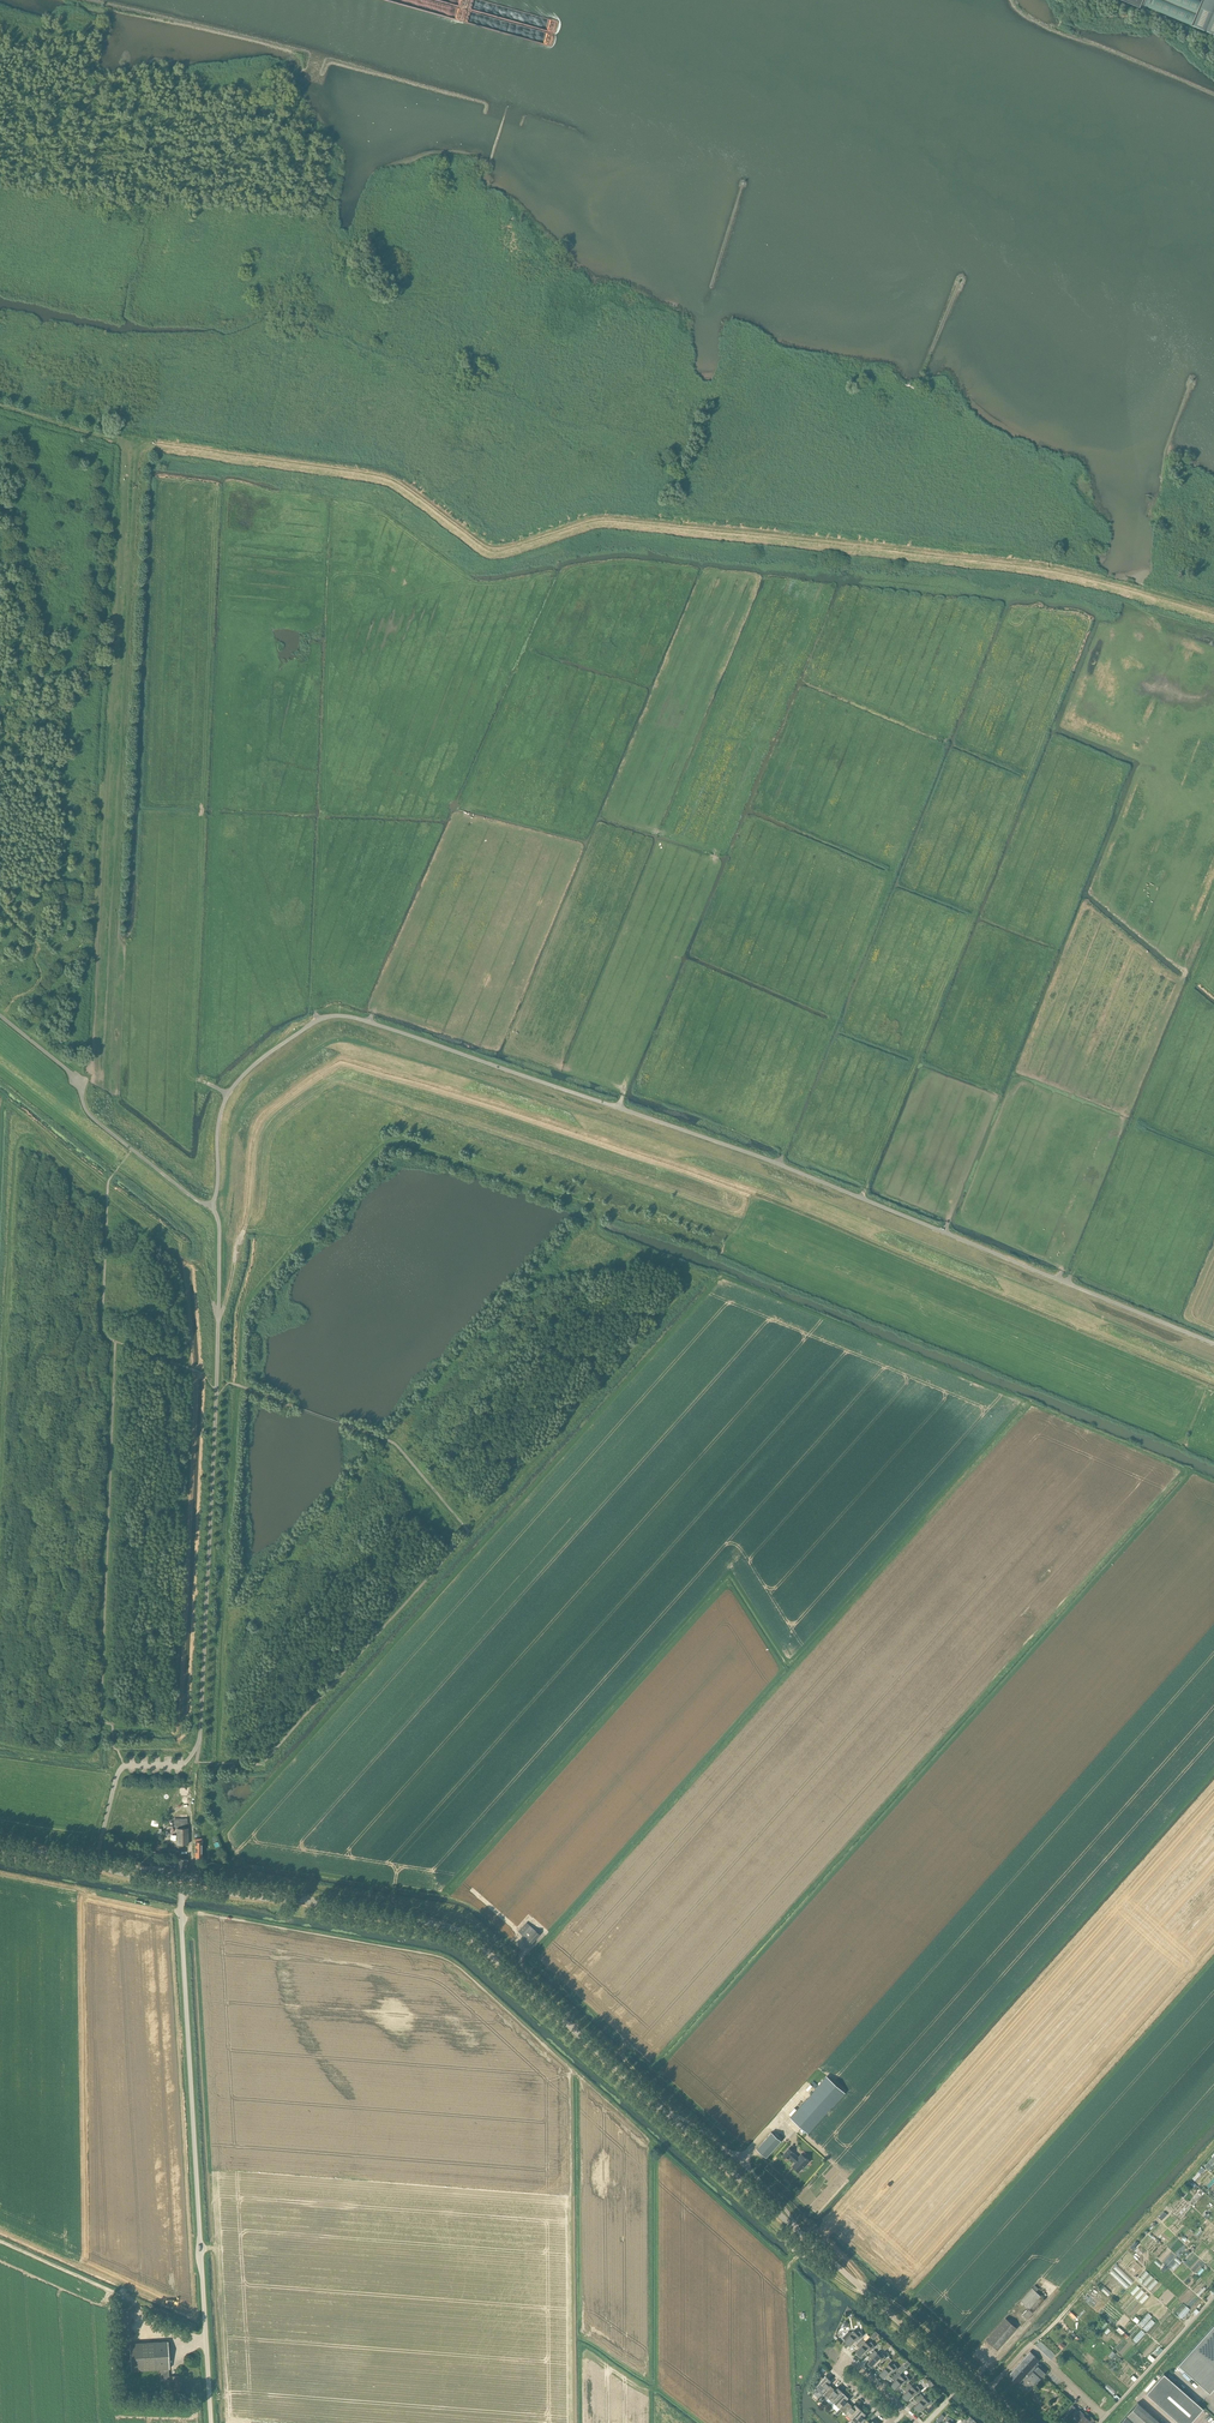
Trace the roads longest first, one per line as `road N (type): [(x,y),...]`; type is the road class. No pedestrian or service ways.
road 1 (track): [(1213,1344),(762,1157),(343,1017),(312,1024),(234,1085),(219,1123),(212,1207)]
road 2 (track): [(1213,614),(1036,568),(607,520),(489,552),(384,478),(121,439)]
road 3 (tertiary): [(1011,2422),(465,1933),(283,1895)]
road 4 (track): [(218,1315),(240,1233),(300,1238),(376,1153),(394,1143),(584,1202),(600,1213),(599,1237),(728,1286)]
road 5 (track): [(121,439),(91,1076),(79,1086)]
road 6 (track): [(218,1315),(201,1267),(153,1237),(17,1114),(9,1115),(0,1366)]
road 7 (unclassified): [(206,2341),(183,1890)]
road 8 (track): [(198,1744),(216,1397)]
road 9 (track): [(794,2422),(789,2264),(806,2256),(866,2291)]
road 10 (track): [(216,1397),(219,1228),(212,1207)]
road 11 (tertiary): [(283,1895),(97,1861)]
road 12 (residential): [(902,2409),(845,2356),(838,2371),(890,2421)]
road 13 (track): [(978,2376),(898,2304),(855,2282)]
road 14 (track): [(450,1926),(378,1897),(310,1900)]
road 15 (track): [(0,2241),(128,2299)]
road 16 (track): [(0,1749),(89,1762),(101,1722)]
road 17 (track): [(121,439),(0,407)]

